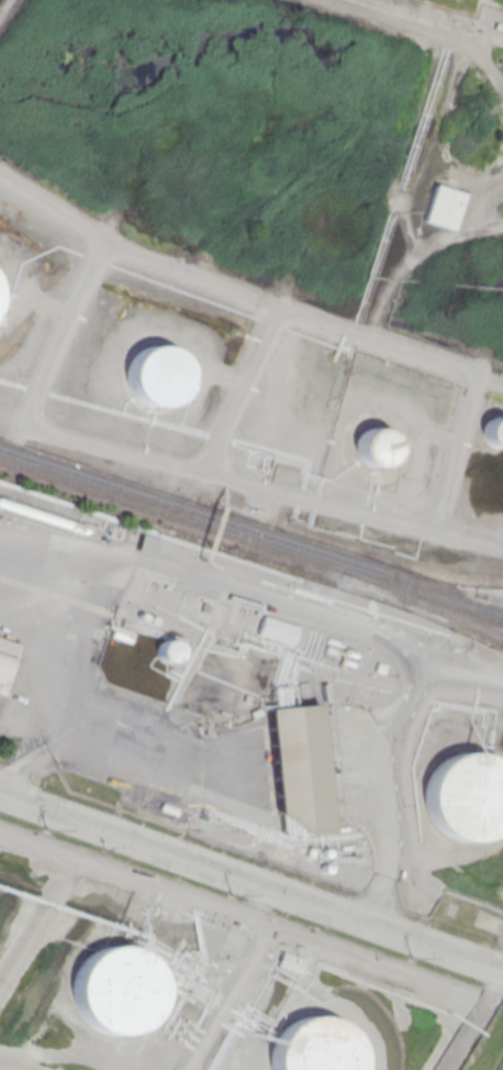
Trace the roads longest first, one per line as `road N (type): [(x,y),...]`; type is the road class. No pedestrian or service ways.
road 1 (residential): [(0,794),(502,971)]

